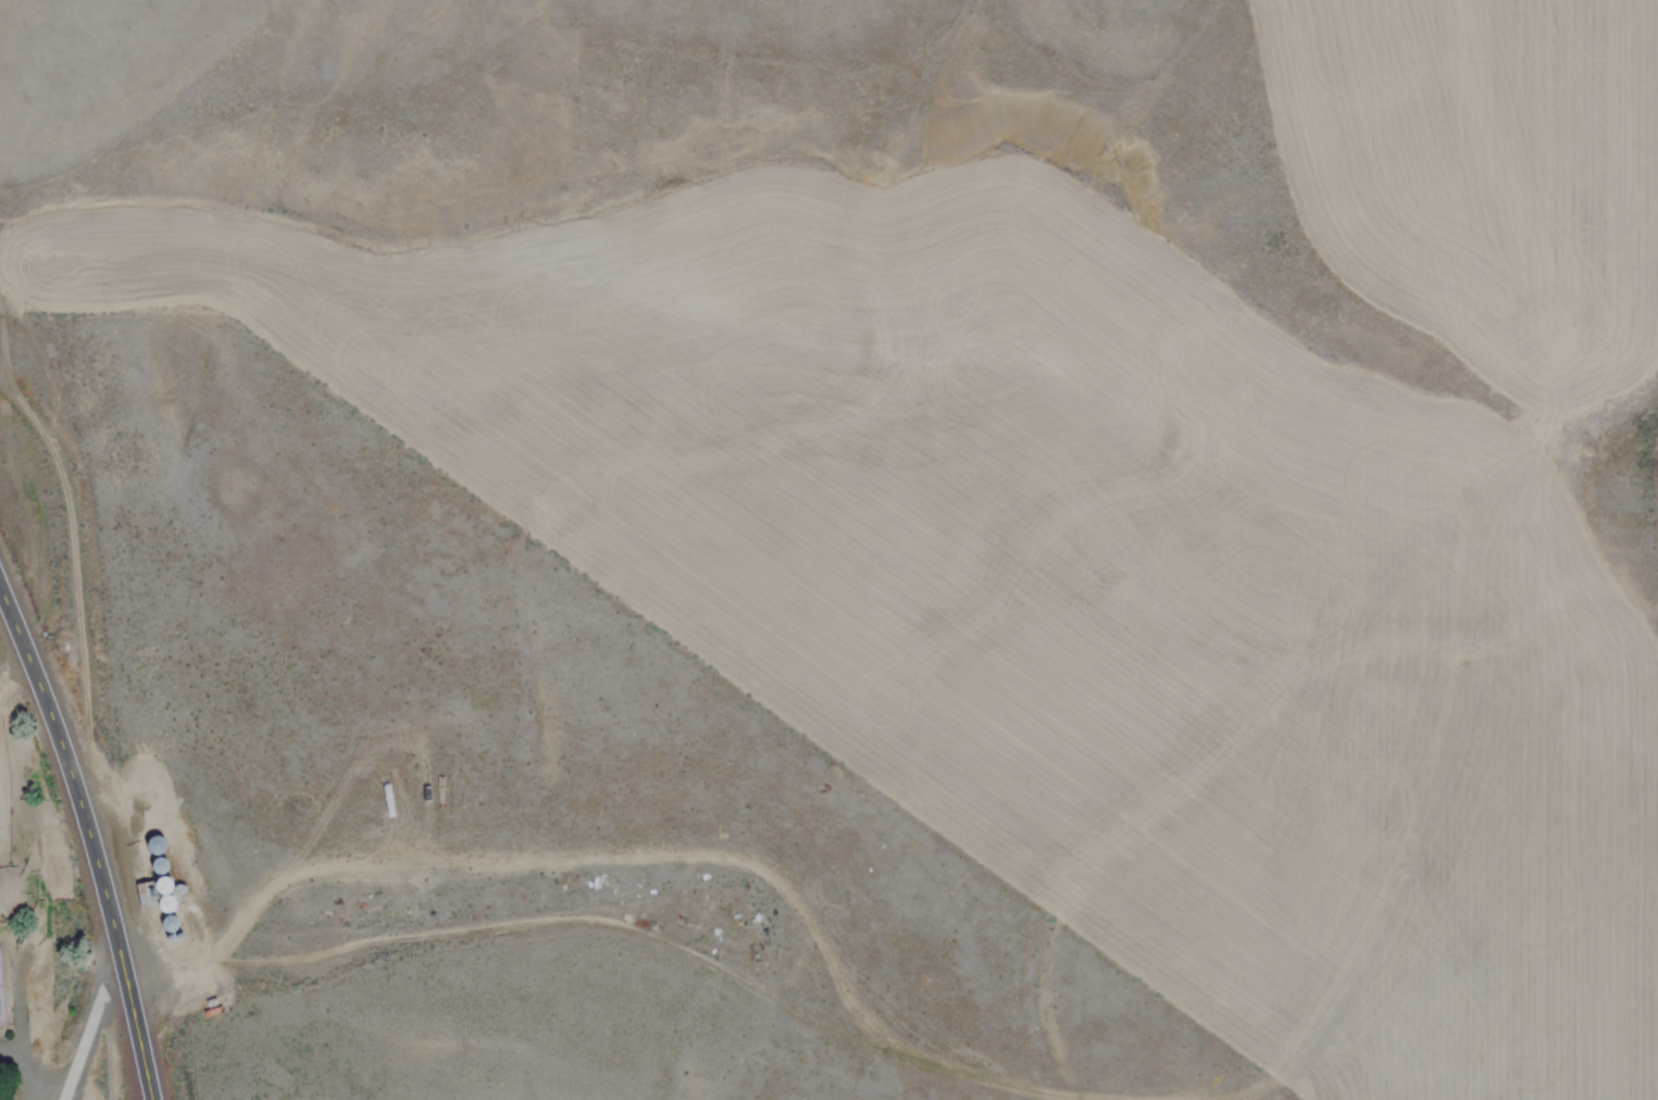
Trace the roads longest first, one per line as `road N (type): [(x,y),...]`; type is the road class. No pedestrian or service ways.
road 1 (secondary): [(174,1099),(147,951),(0,634)]

